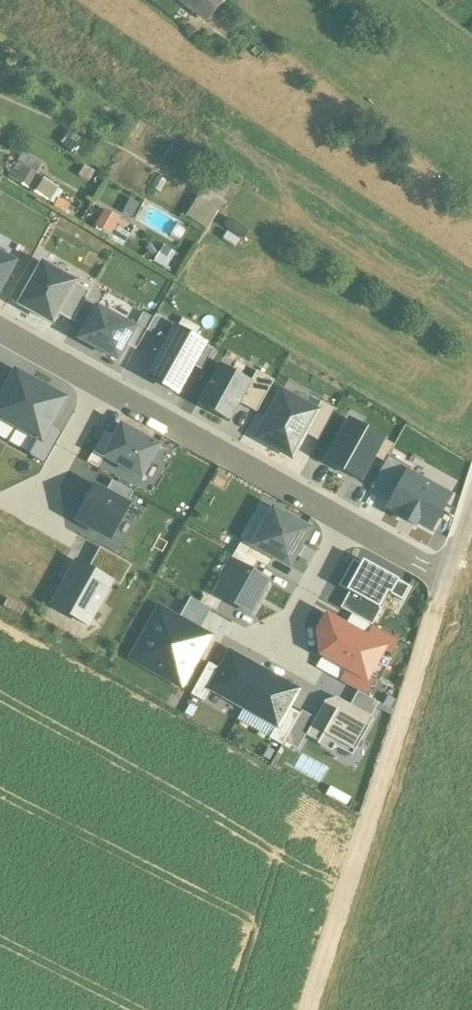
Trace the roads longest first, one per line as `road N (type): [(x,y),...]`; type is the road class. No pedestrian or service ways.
road 1 (track): [(323,1009),(449,578)]
road 2 (residential): [(103,384),(345,519)]
road 3 (residential): [(345,519),(273,651)]
road 4 (residential): [(103,384),(32,515)]

